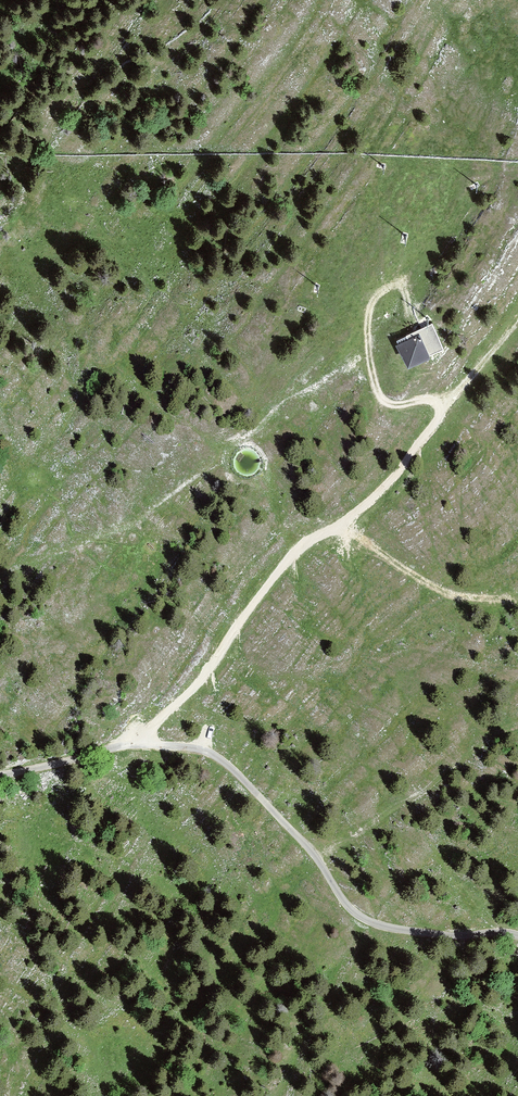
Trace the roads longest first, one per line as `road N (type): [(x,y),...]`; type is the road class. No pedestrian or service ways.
road 1 (track): [(142,745),(296,552),(368,503),(440,411)]
road 2 (track): [(517,936),(434,934),(364,918),(312,852),(221,760),(198,749),(142,745)]
road 3 (track): [(440,411),(431,399),(384,401),(374,379),(368,344),(374,300),(401,284),(410,312)]
road 4 (track): [(340,524),(441,591),(517,601)]
road 5 (track): [(142,745),(0,776)]

